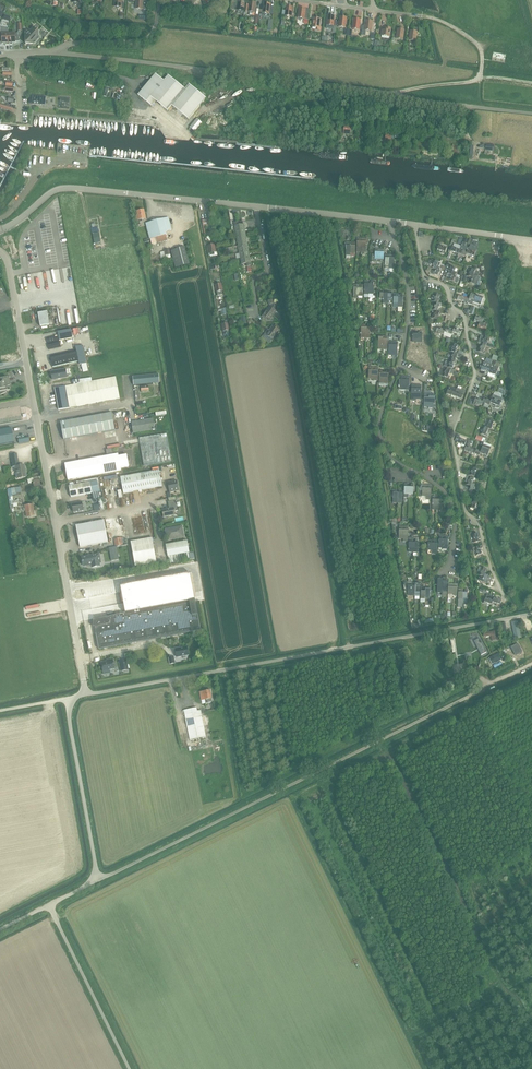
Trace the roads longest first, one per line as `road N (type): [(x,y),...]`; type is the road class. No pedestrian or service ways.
road 1 (unclassified): [(86,695),(522,616)]
road 2 (unclassified): [(98,881),(472,694)]
road 3 (unclassified): [(389,94),(72,54)]
road 4 (unclassified): [(0,229),(60,189),(270,207)]
road 5 (unclassified): [(55,522),(0,251)]
road 6 (unclassified): [(531,239),(270,207)]
road 7 (unclassified): [(98,881),(66,699)]
road 8 (unclassified): [(130,1068),(49,905)]
road 9 (unclassified): [(86,695),(55,522)]
road 10 (unclassified): [(389,94),(531,114)]
road 11 (unclassified): [(135,82),(17,55)]

